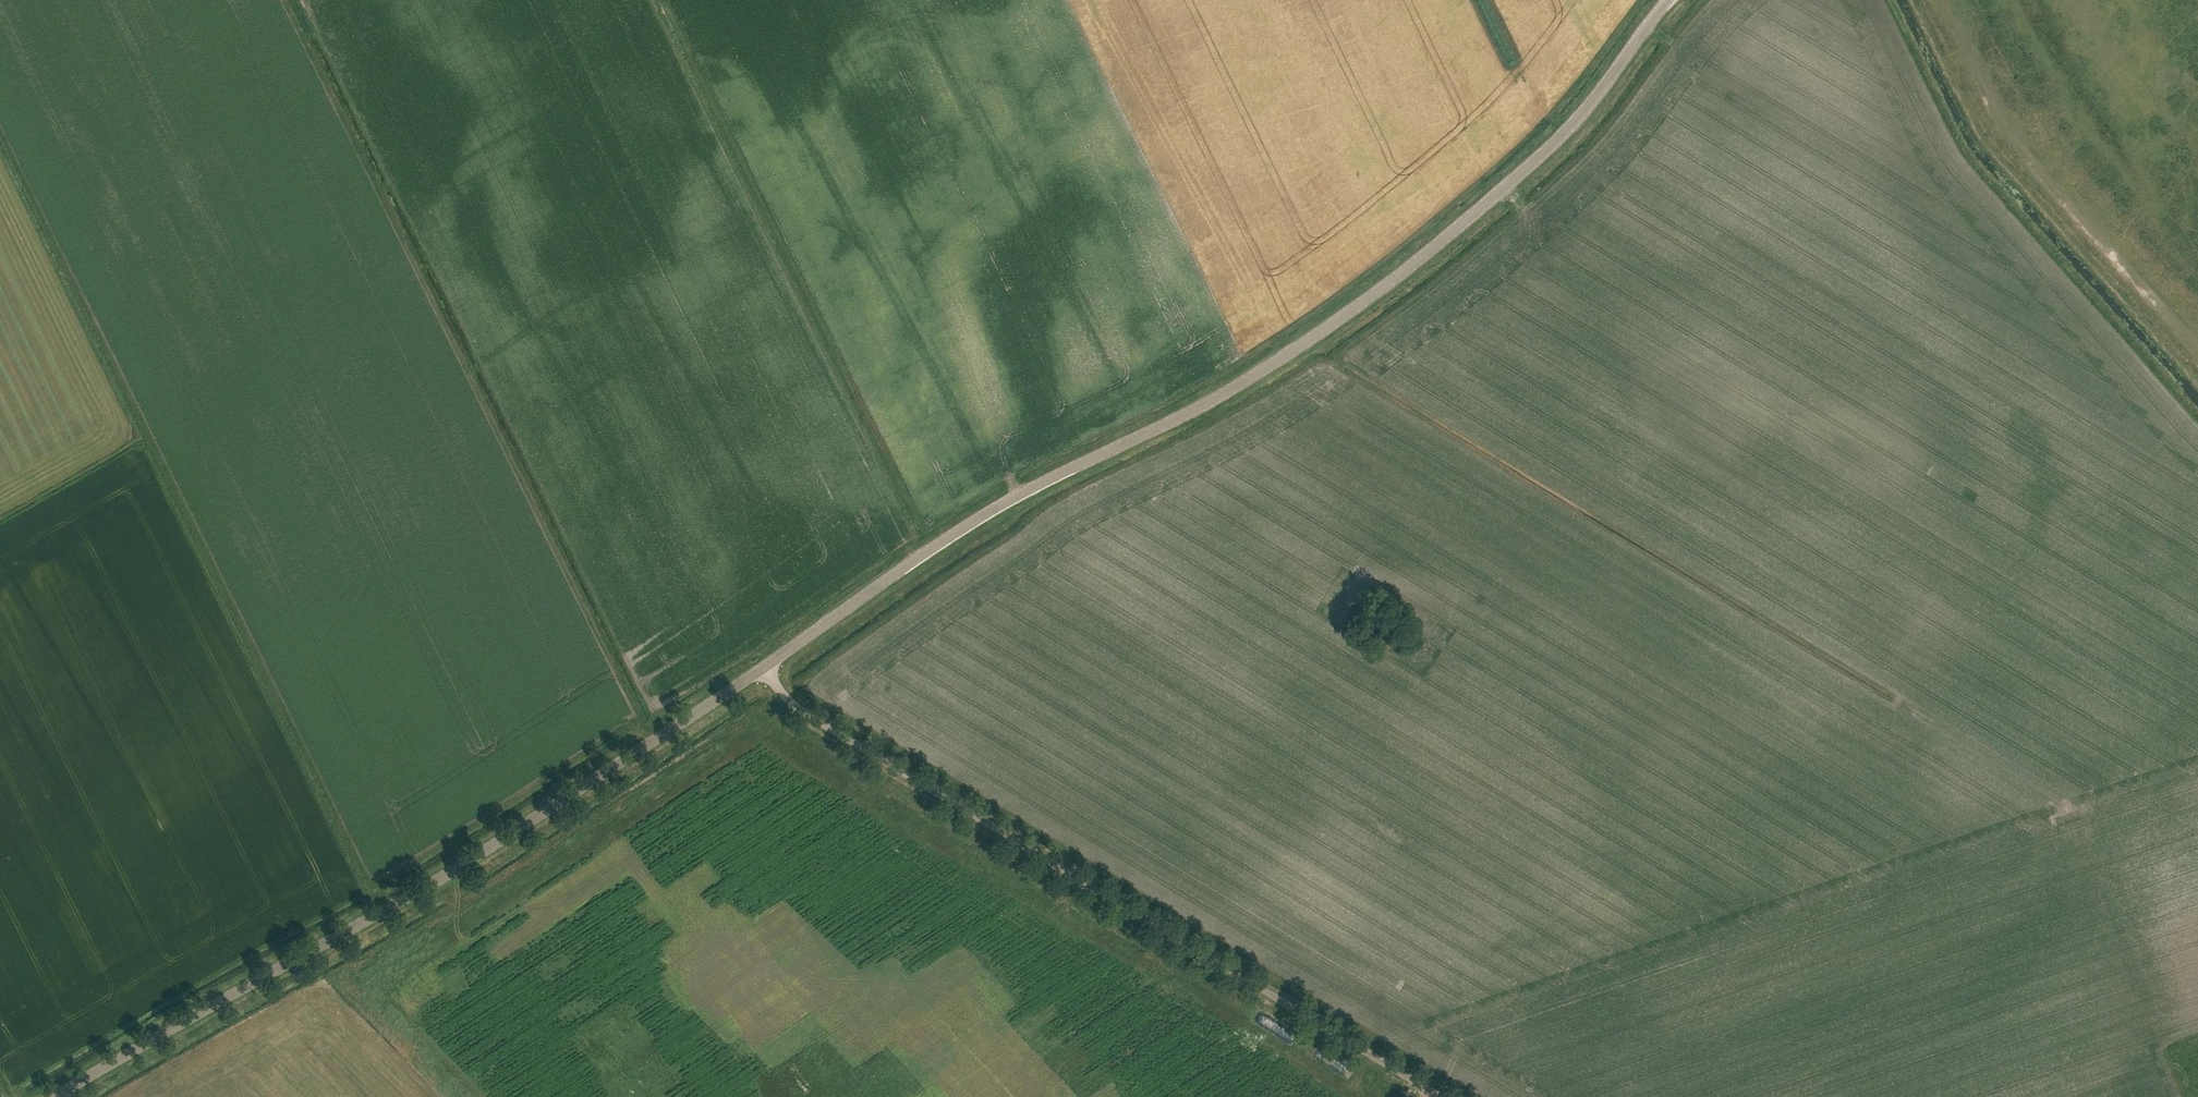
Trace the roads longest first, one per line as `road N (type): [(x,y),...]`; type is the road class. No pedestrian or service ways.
road 1 (tertiary): [(765,667),(974,519),(1214,399),(1353,310),(1562,132),(1669,0)]
road 2 (tertiary): [(54,1096),(409,896),(765,667)]
road 3 (unclassified): [(1440,1096),(797,708),(765,667)]

